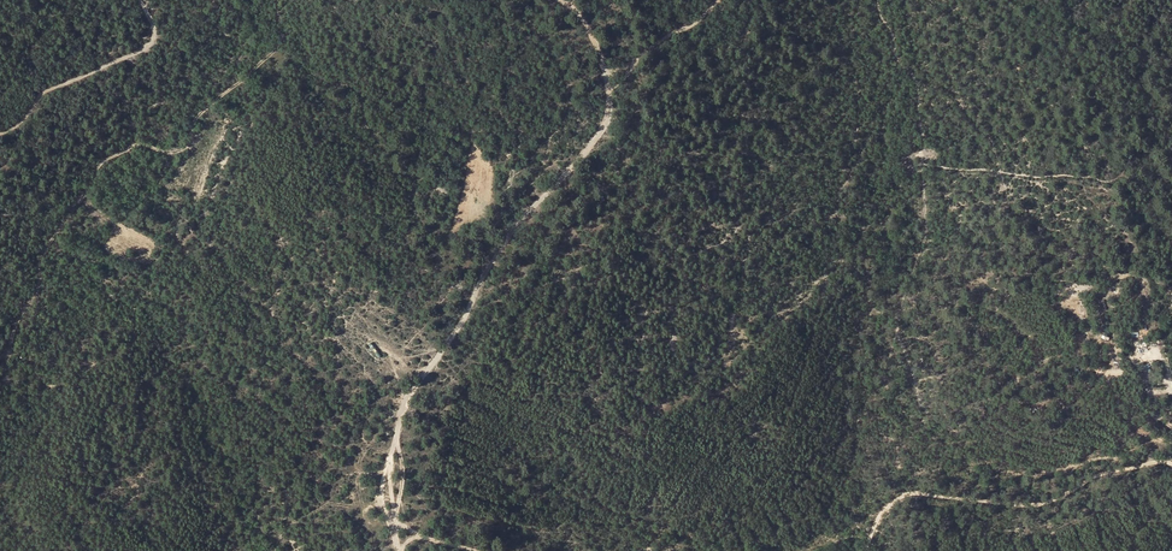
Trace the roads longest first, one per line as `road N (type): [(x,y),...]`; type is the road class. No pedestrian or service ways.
road 1 (track): [(398,550),(380,497),(408,398),(504,249),(607,117),(604,46),(566,0)]
road 2 (track): [(276,0),(277,50),(193,120),(183,147),(164,154),(129,146),(91,165),(34,261),(36,283),(3,350),(0,397)]
road 3 (track): [(864,550),(889,506),(911,491),(1036,504),(1106,472),(1171,464)]
road 4 (track): [(0,131),(20,122),(44,93),(149,44),(150,23),(137,0)]
road 5 (track): [(611,91),(661,38),(707,17),(720,0)]

